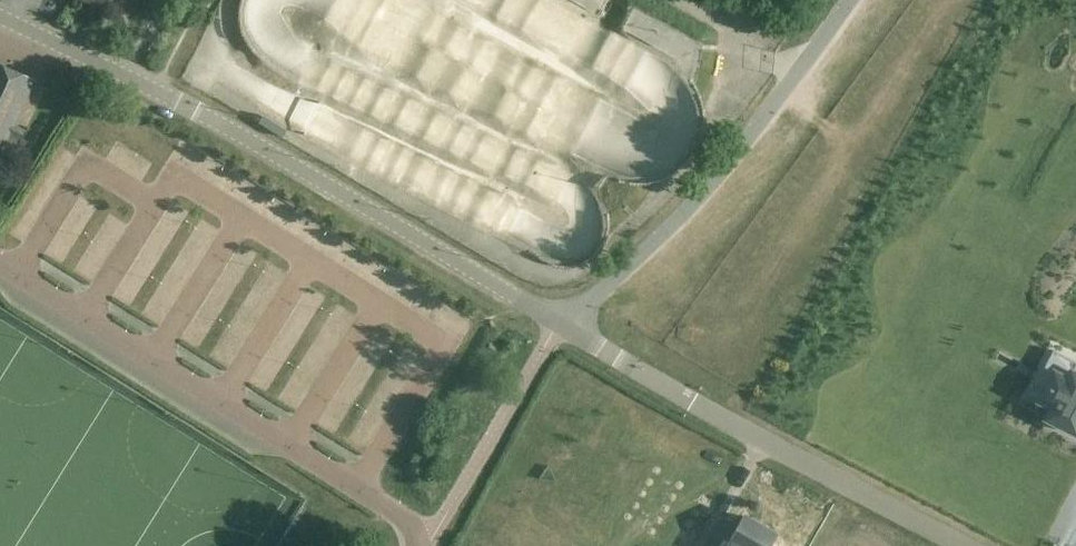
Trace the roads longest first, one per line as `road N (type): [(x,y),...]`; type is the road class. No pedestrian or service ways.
road 1 (residential): [(565,324),(264,147),(0,15)]
road 2 (unclassified): [(0,272),(394,510),(415,545)]
road 3 (unclassified): [(963,545),(692,402),(565,324)]
road 4 (residential): [(565,324),(692,207),(853,0)]

